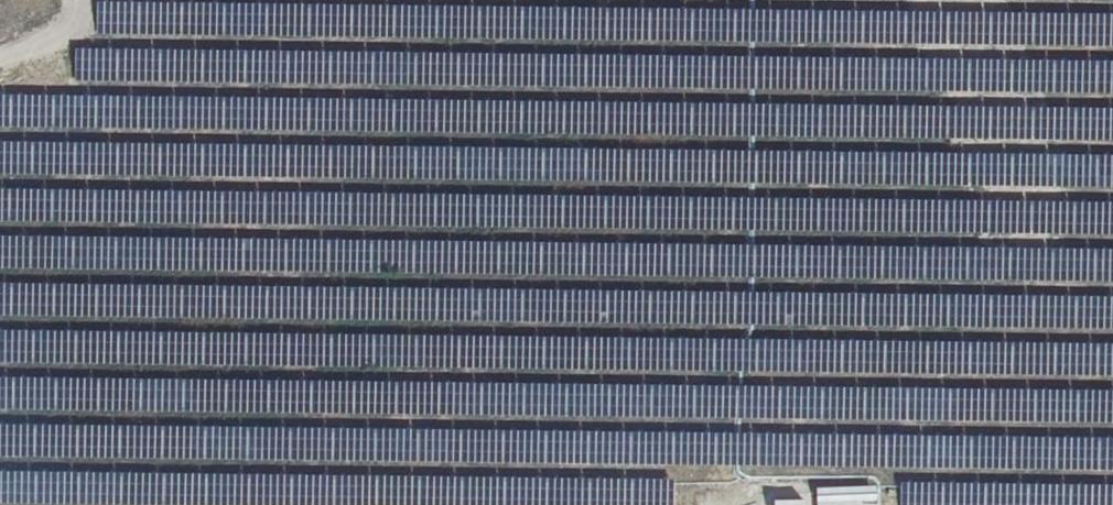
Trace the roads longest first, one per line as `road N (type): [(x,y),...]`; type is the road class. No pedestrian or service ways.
road 1 (track): [(18,0),(32,198),(0,253)]

